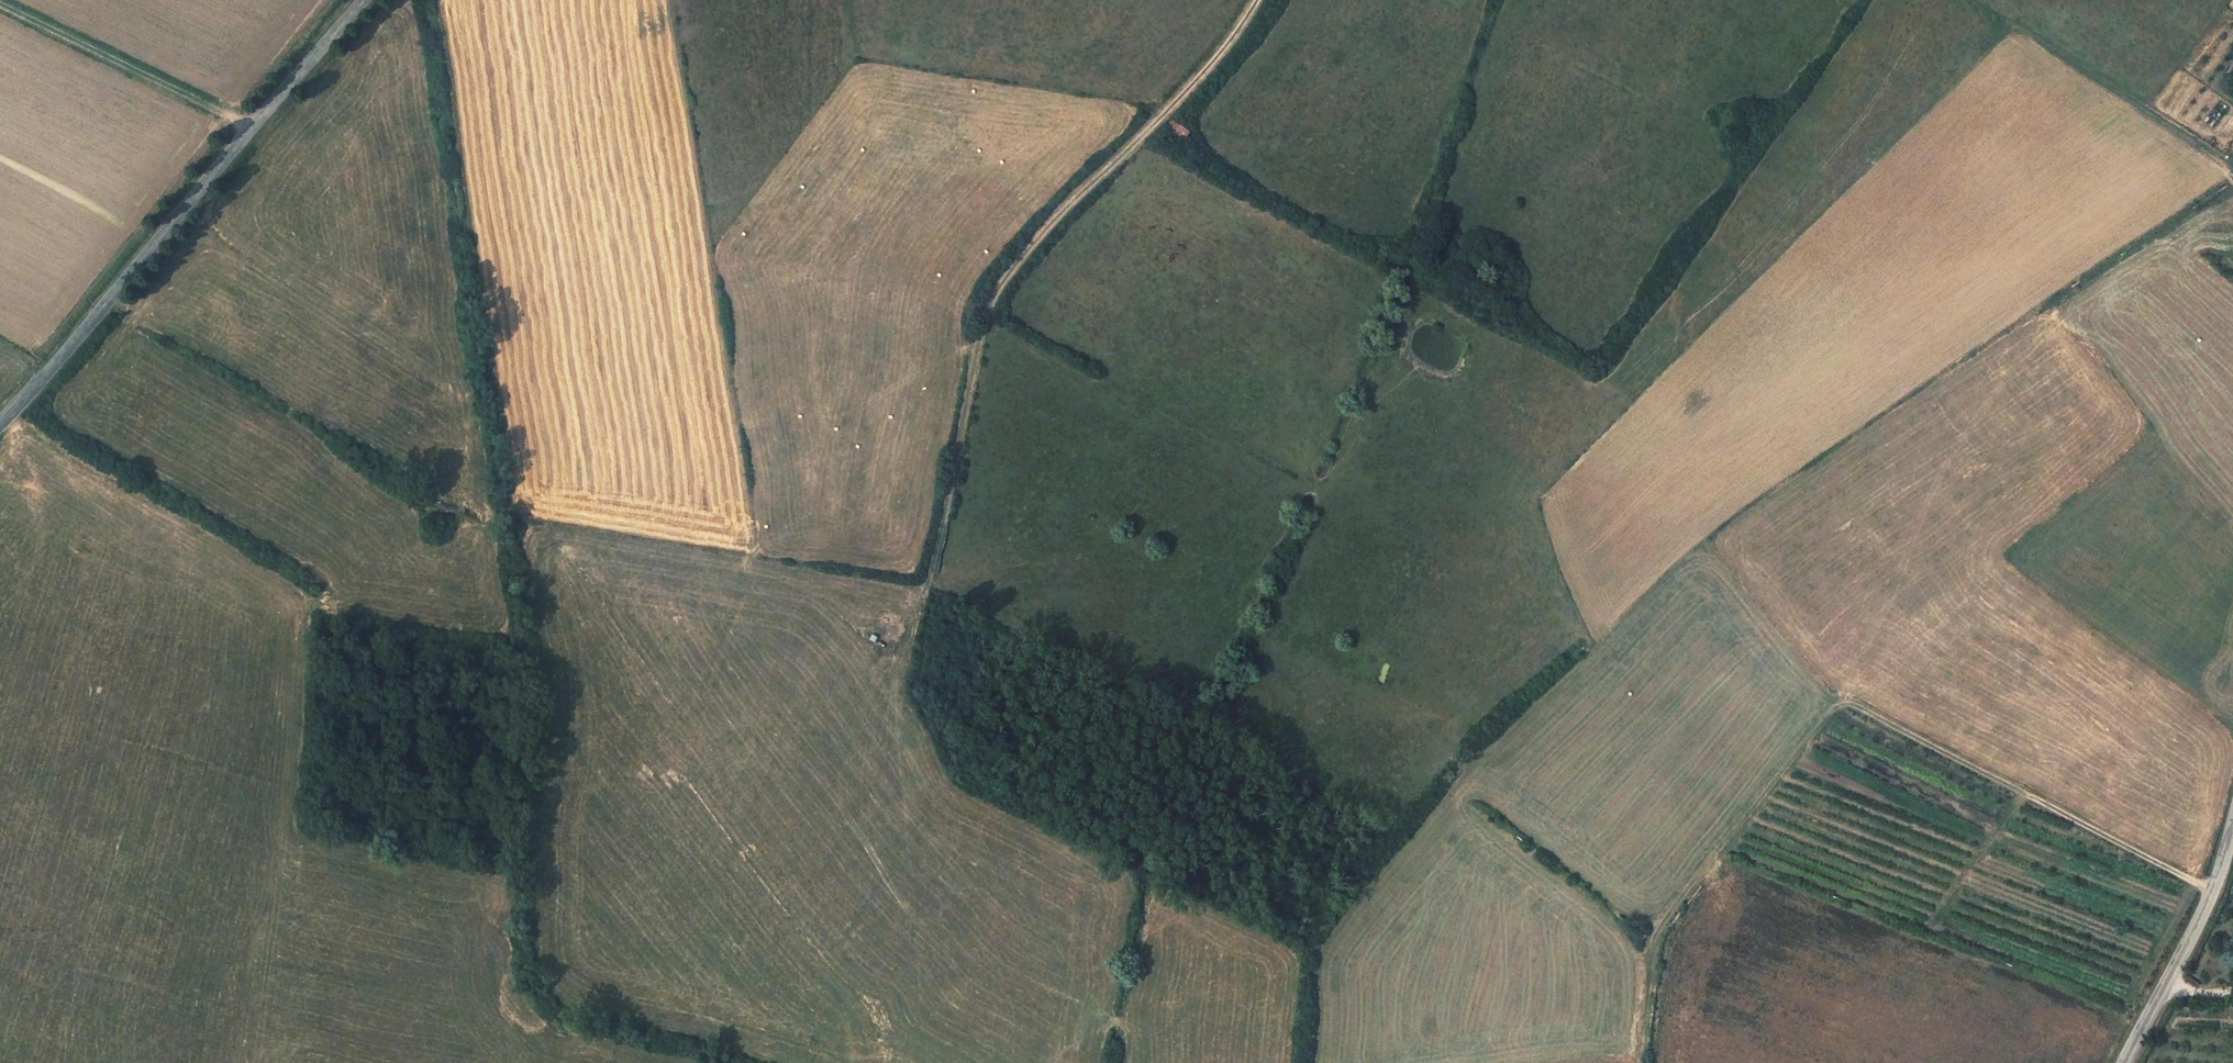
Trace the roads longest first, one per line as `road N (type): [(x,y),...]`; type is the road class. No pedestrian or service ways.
road 1 (unclassified): [(369,0),(206,184),(0,439)]
road 2 (unclassified): [(2232,822),(2211,895),(2127,1062)]

